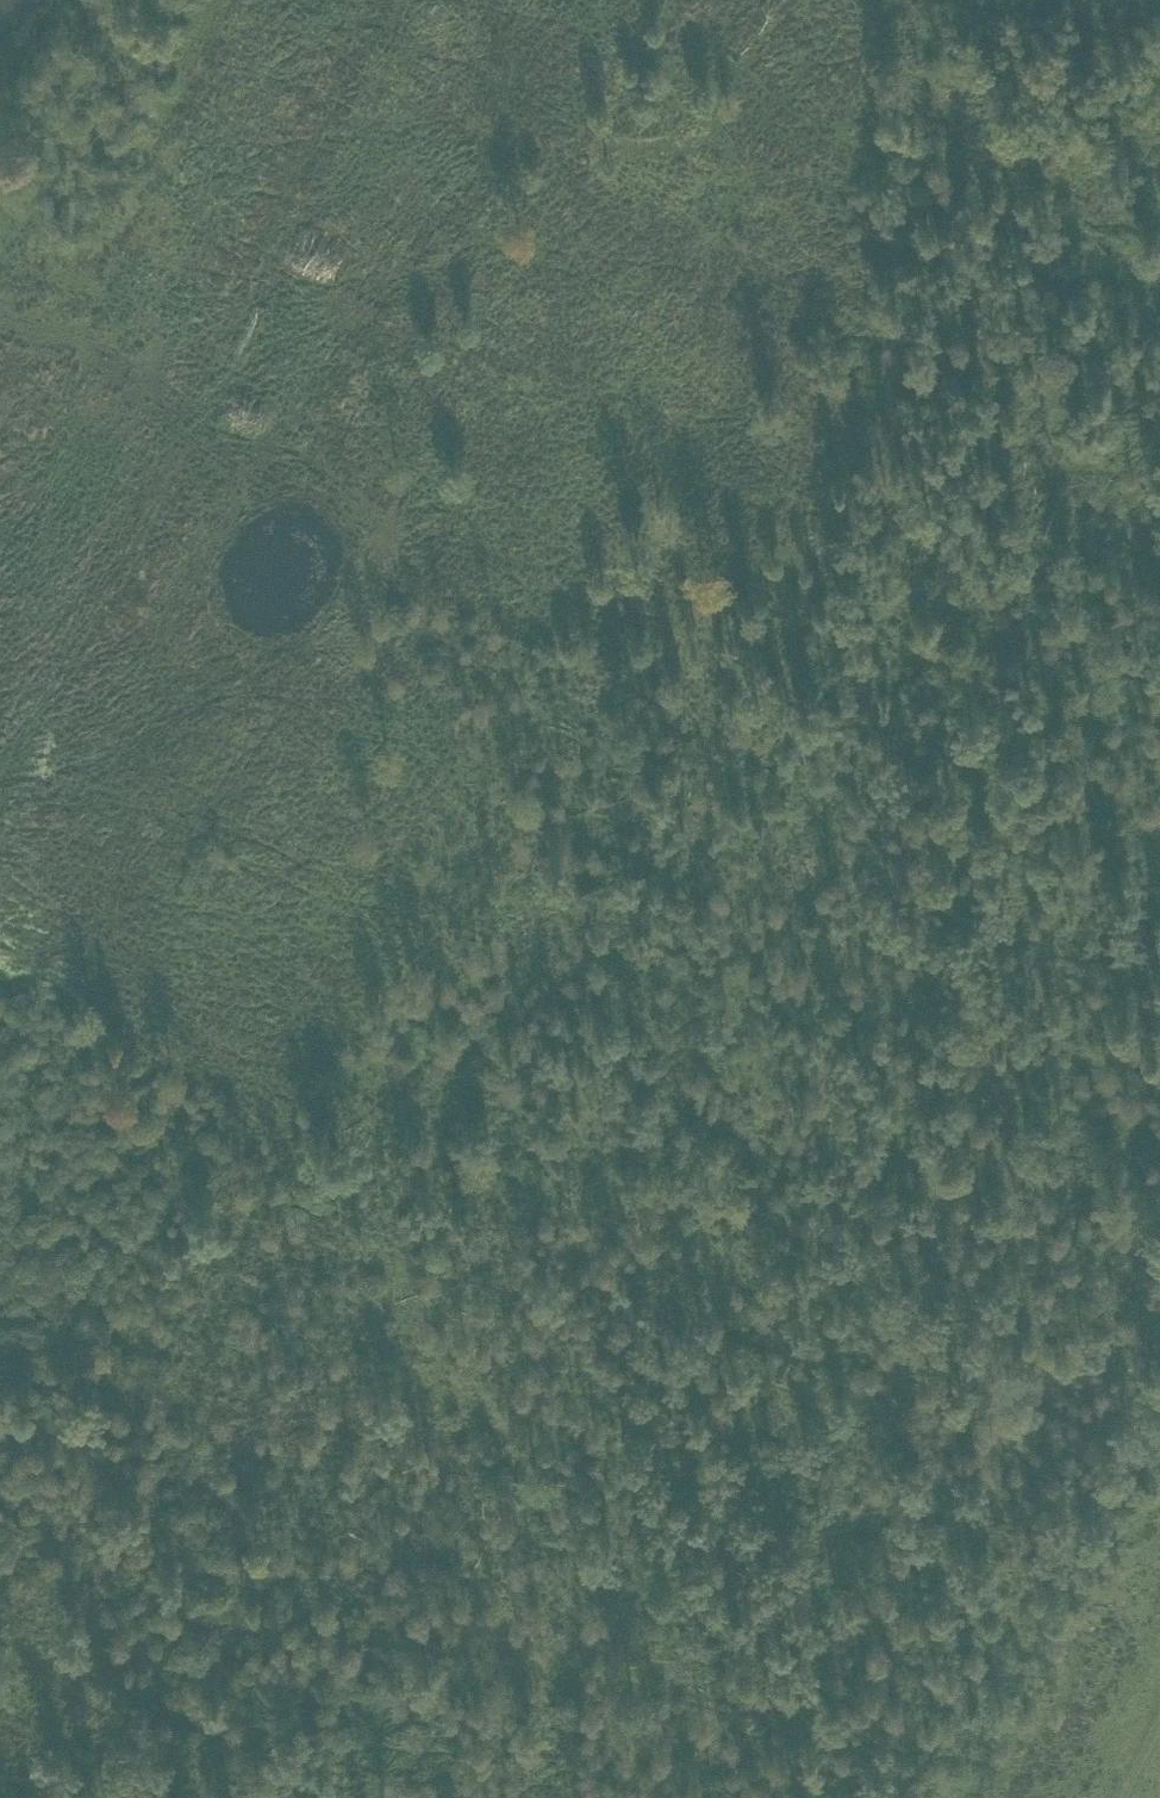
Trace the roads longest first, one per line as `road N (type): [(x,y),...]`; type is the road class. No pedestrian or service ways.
road 1 (track): [(1099,1797),(1159,1669)]

